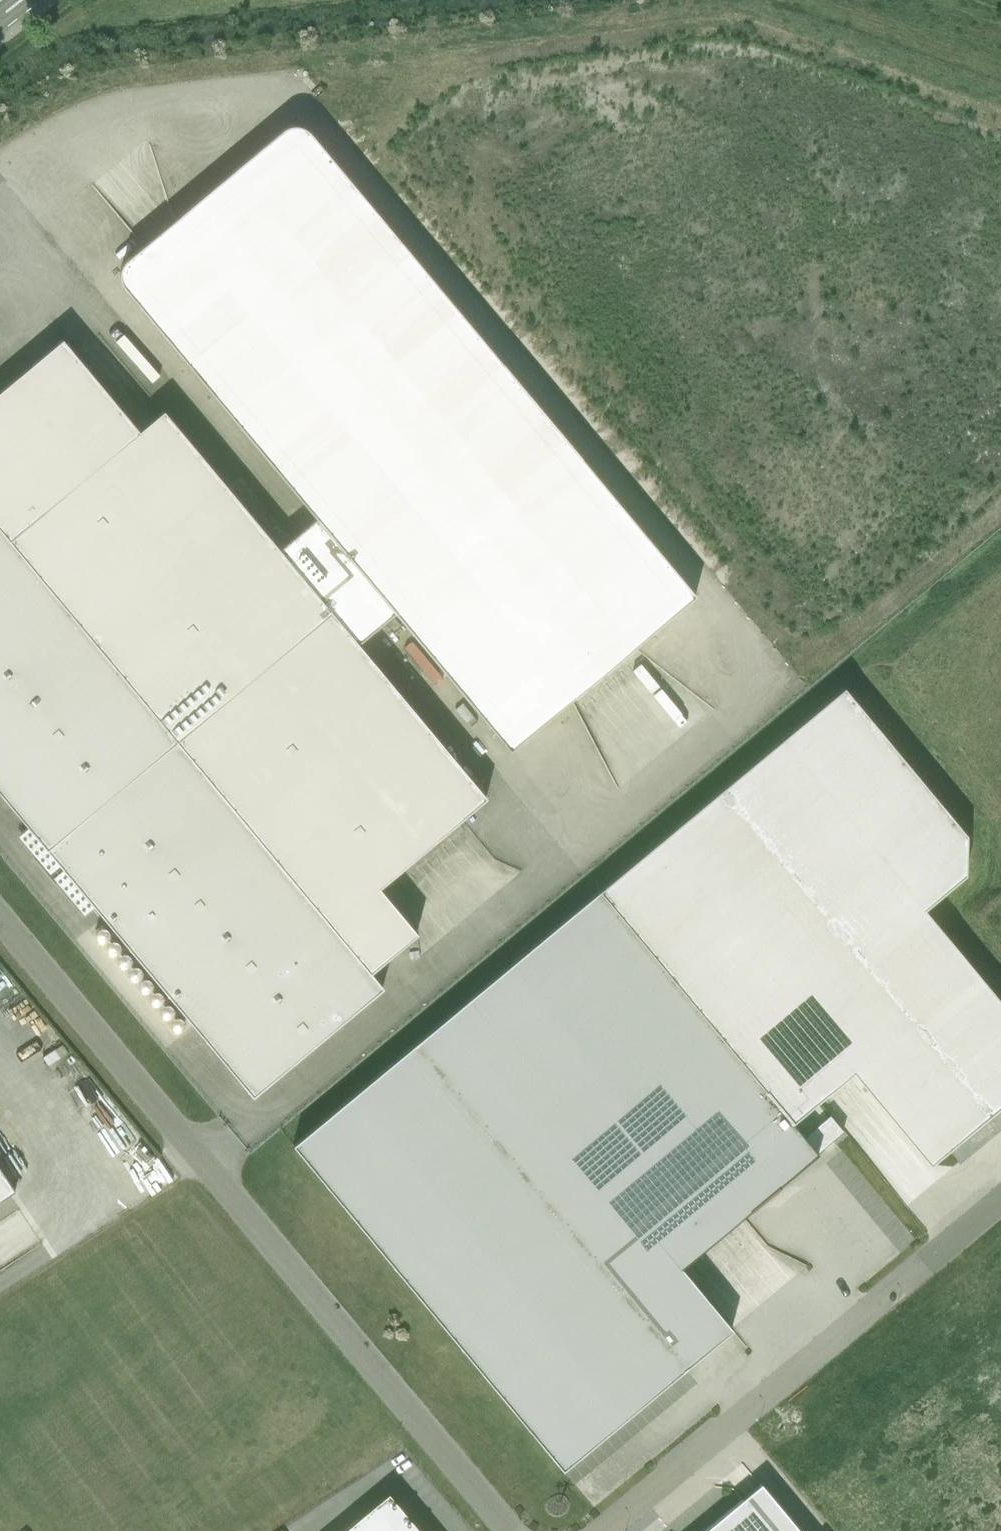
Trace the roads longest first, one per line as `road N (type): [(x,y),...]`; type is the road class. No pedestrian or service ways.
road 1 (unclassified): [(0,910),(509,1530)]
road 2 (unclassified): [(599,1530),(924,1268)]

